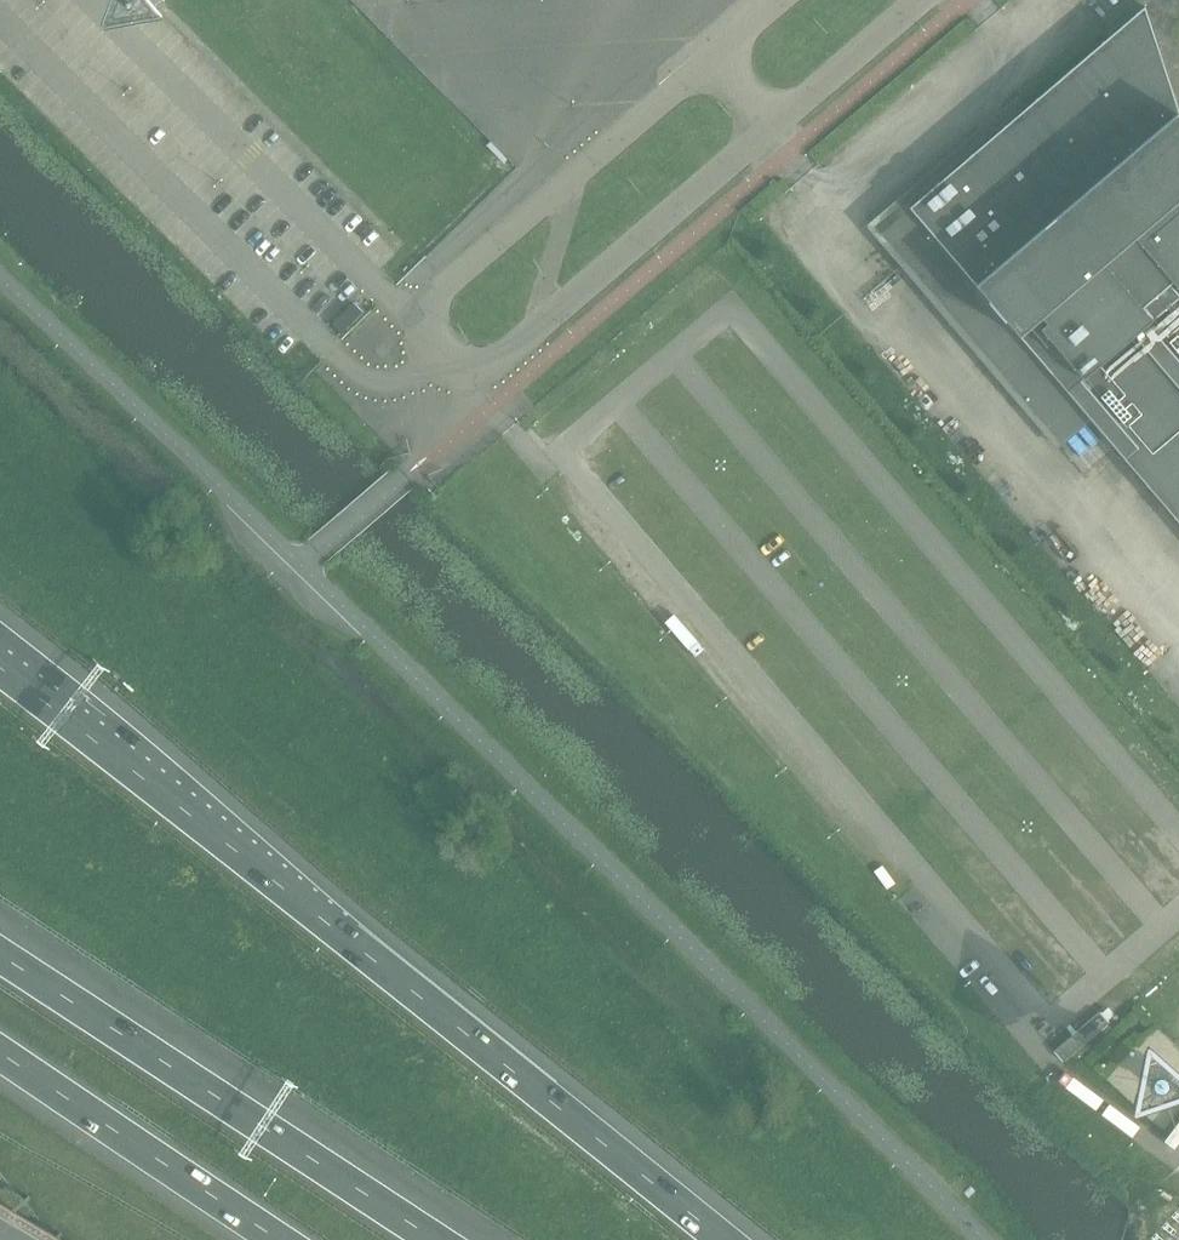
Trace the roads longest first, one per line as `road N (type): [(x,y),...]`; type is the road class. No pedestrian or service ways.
road 1 (motorway): [(725,1239),(0,670)]
road 2 (unclassified): [(714,56),(441,291),(428,320),(440,353),(472,367),(501,358),(773,126)]
road 3 (motorway): [(434,1239),(0,955)]
road 4 (motorway): [(0,1052),(280,1239)]
road 5 (unclassified): [(773,126),(921,0)]

